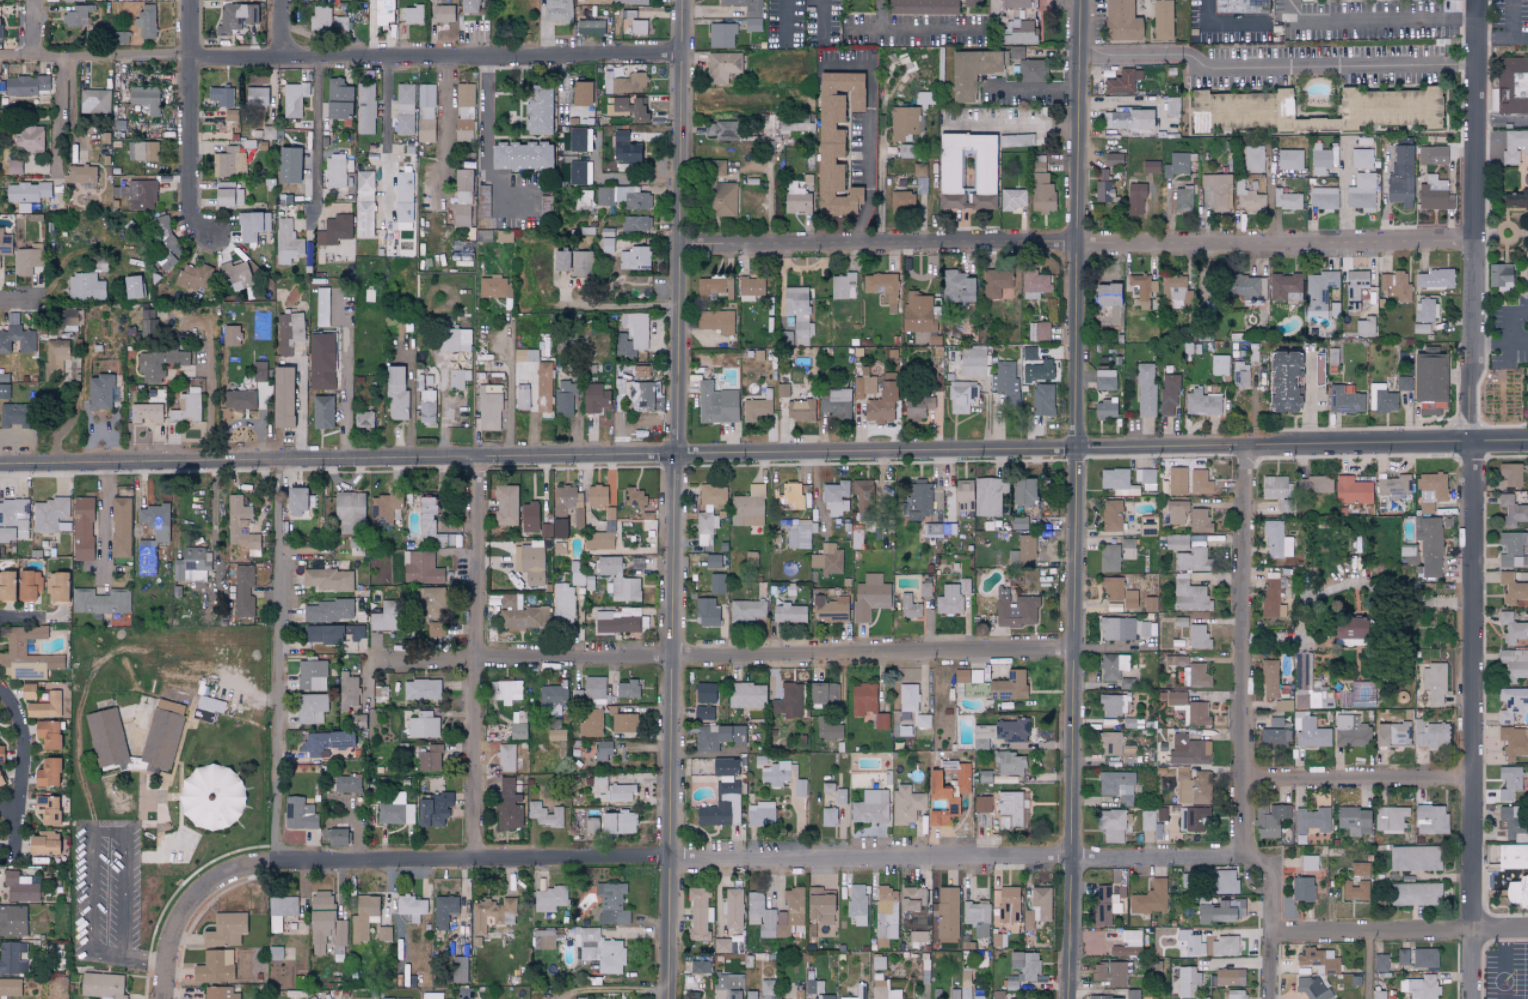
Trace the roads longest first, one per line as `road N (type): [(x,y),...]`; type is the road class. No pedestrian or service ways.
road 1 (residential): [(0,468),(208,459),(1527,446)]
road 2 (residential): [(671,998),(683,0)]
road 3 (tertiary): [(1072,998),(1081,0)]
road 4 (residential): [(1470,0),(1466,998)]
road 5 (residential): [(278,863),(1073,858)]
road 6 (residential): [(680,248),(1469,239)]
road 7 (residential): [(373,660),(1075,654)]
road 8 (residential): [(193,60),(682,56)]
road 9 (residential): [(1237,857),(1242,448)]
road 10 (residential): [(278,863),(283,460)]
road 11 (residential): [(479,857),(477,462)]
road 12 (residential): [(1274,935),(1527,932)]
road 13 (residential): [(205,242),(194,221),(192,0)]
road 14 (residential): [(1239,778),(1467,779)]
road 15 (residential): [(166,998),(178,922),(200,892),(231,872),(278,863)]
road 16 (residential): [(0,54),(193,54)]
road 17 (residential): [(16,867),(26,758),(22,729),(0,689)]
road 18 (residential): [(1273,998),(1275,856),(1237,857)]
road 19 (residential): [(1073,858),(1237,857)]

